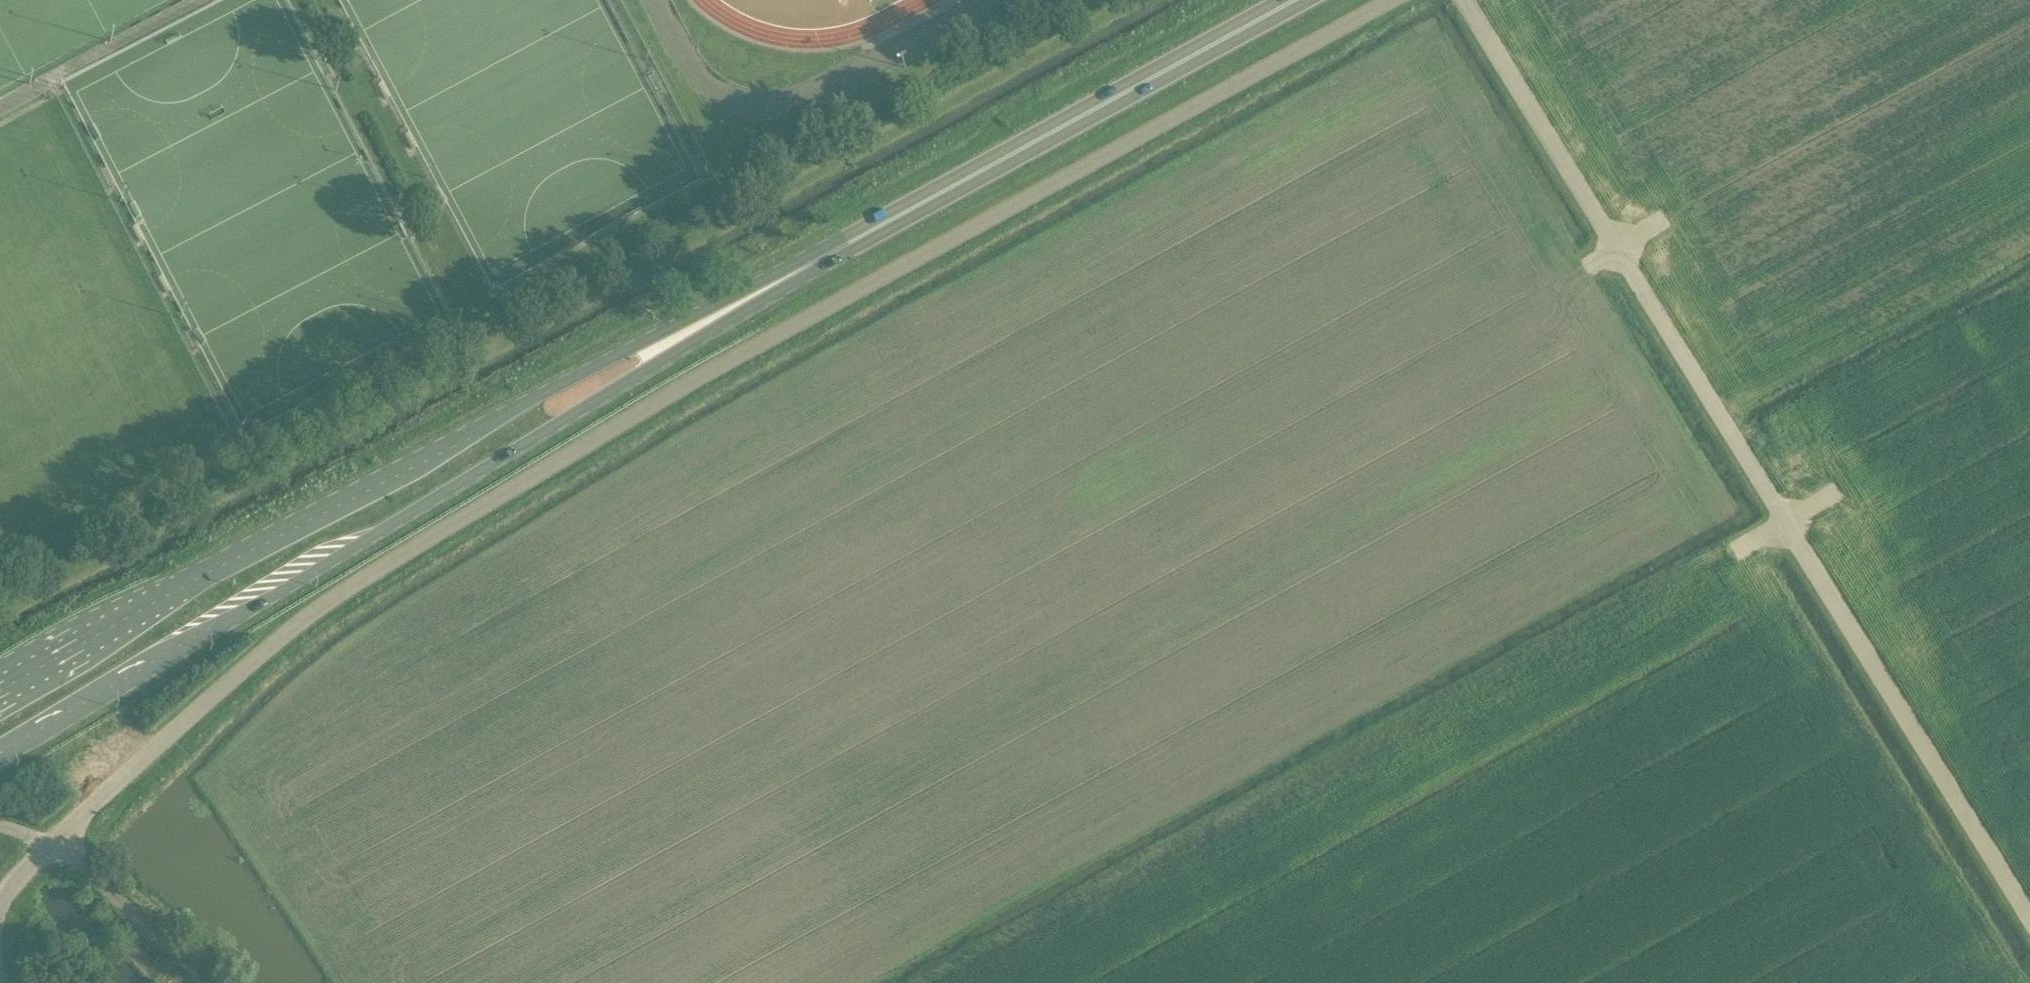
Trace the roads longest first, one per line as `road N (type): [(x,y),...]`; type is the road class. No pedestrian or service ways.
road 1 (unclassified): [(1393,0),(617,420),(322,593),(57,838)]
road 2 (trunk): [(0,750),(570,416),(742,301)]
road 3 (trunk): [(742,301),(502,415),(0,691)]
road 4 (trunk): [(1302,0),(742,301)]
road 5 (unclassified): [(57,838),(201,982)]

